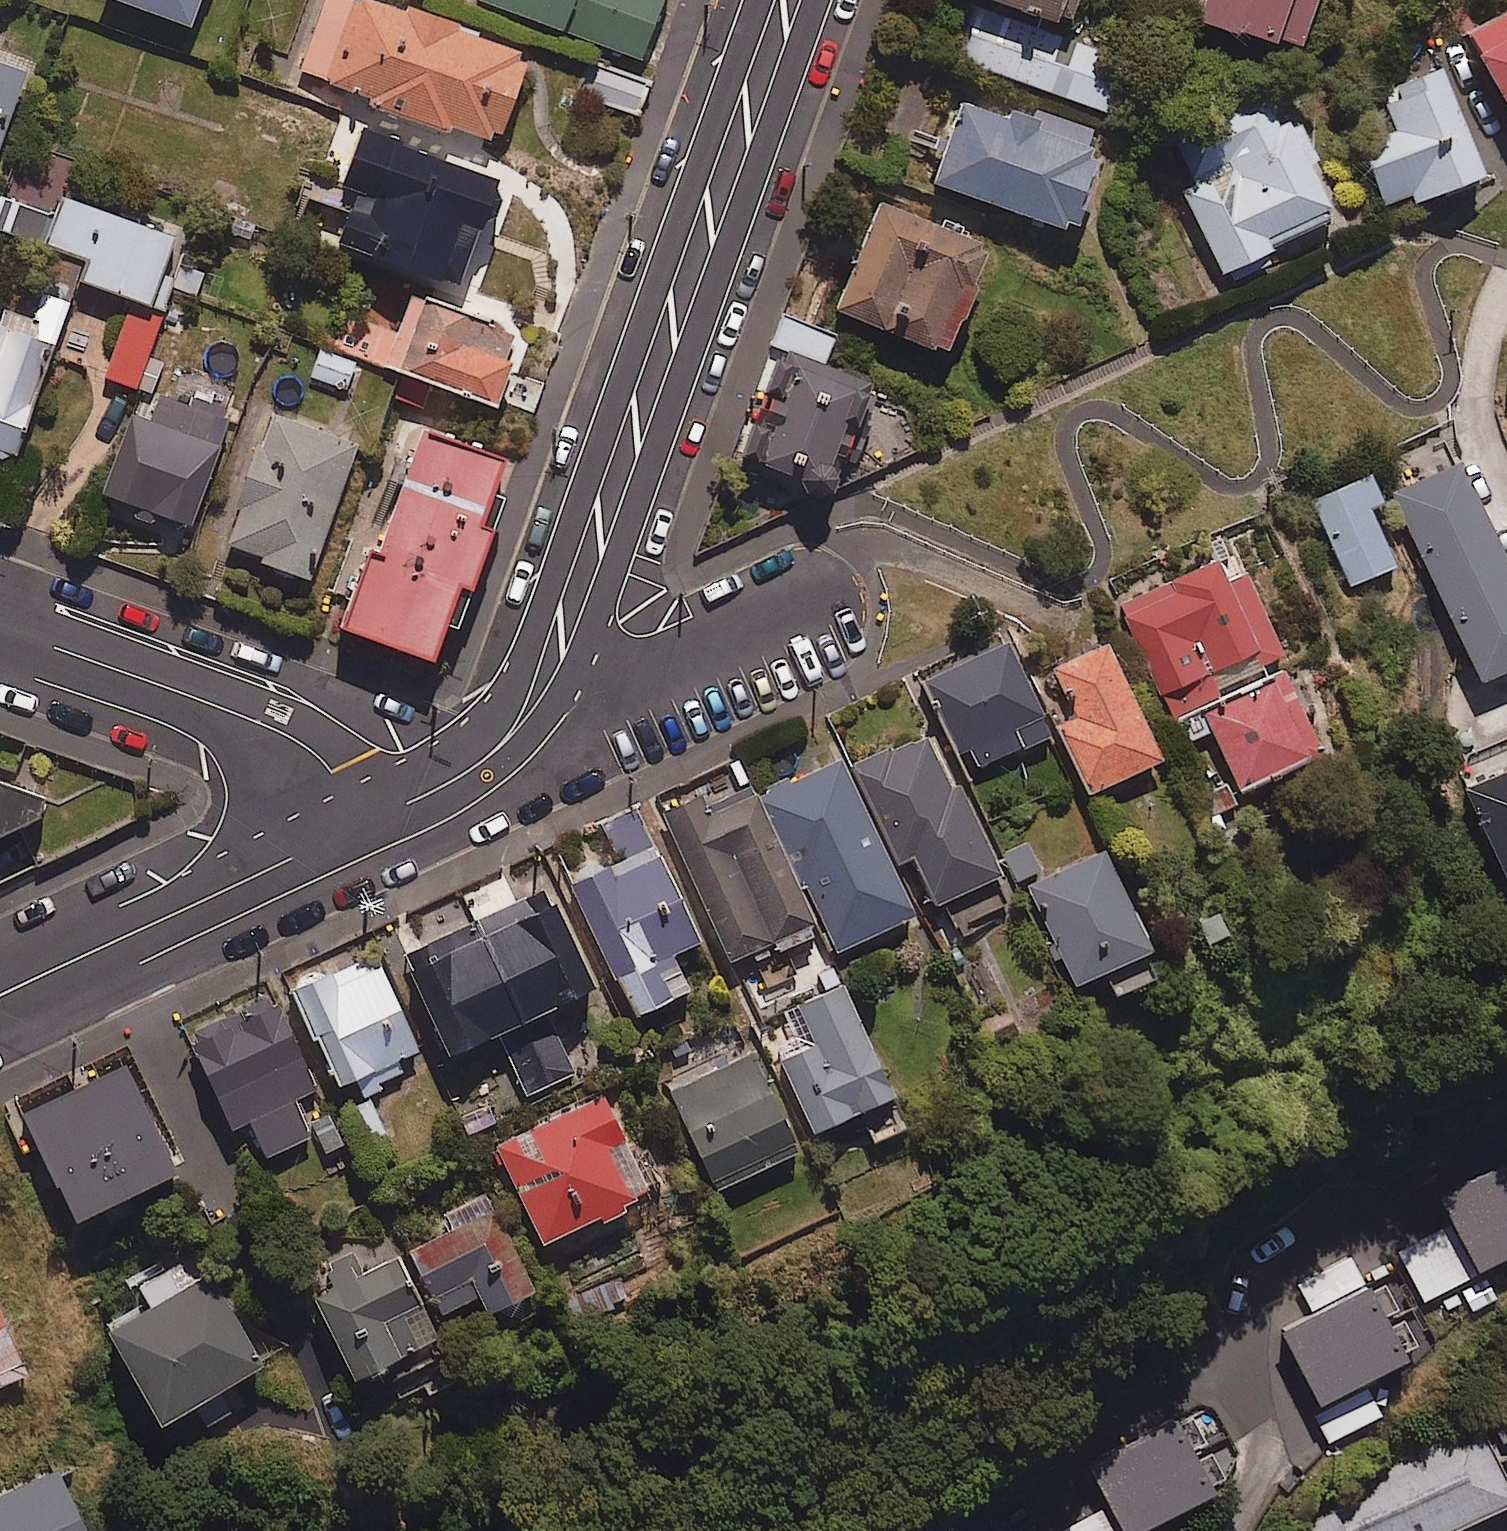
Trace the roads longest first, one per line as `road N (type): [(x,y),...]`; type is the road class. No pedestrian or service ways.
road 1 (residential): [(557,652),(787,0)]
road 2 (residential): [(0,993),(409,800)]
road 3 (residential): [(0,626),(275,723),(409,800)]
road 4 (residential): [(557,652),(631,663),(679,660),(806,602)]
road 5 (residential): [(409,800),(501,744),(557,652)]

